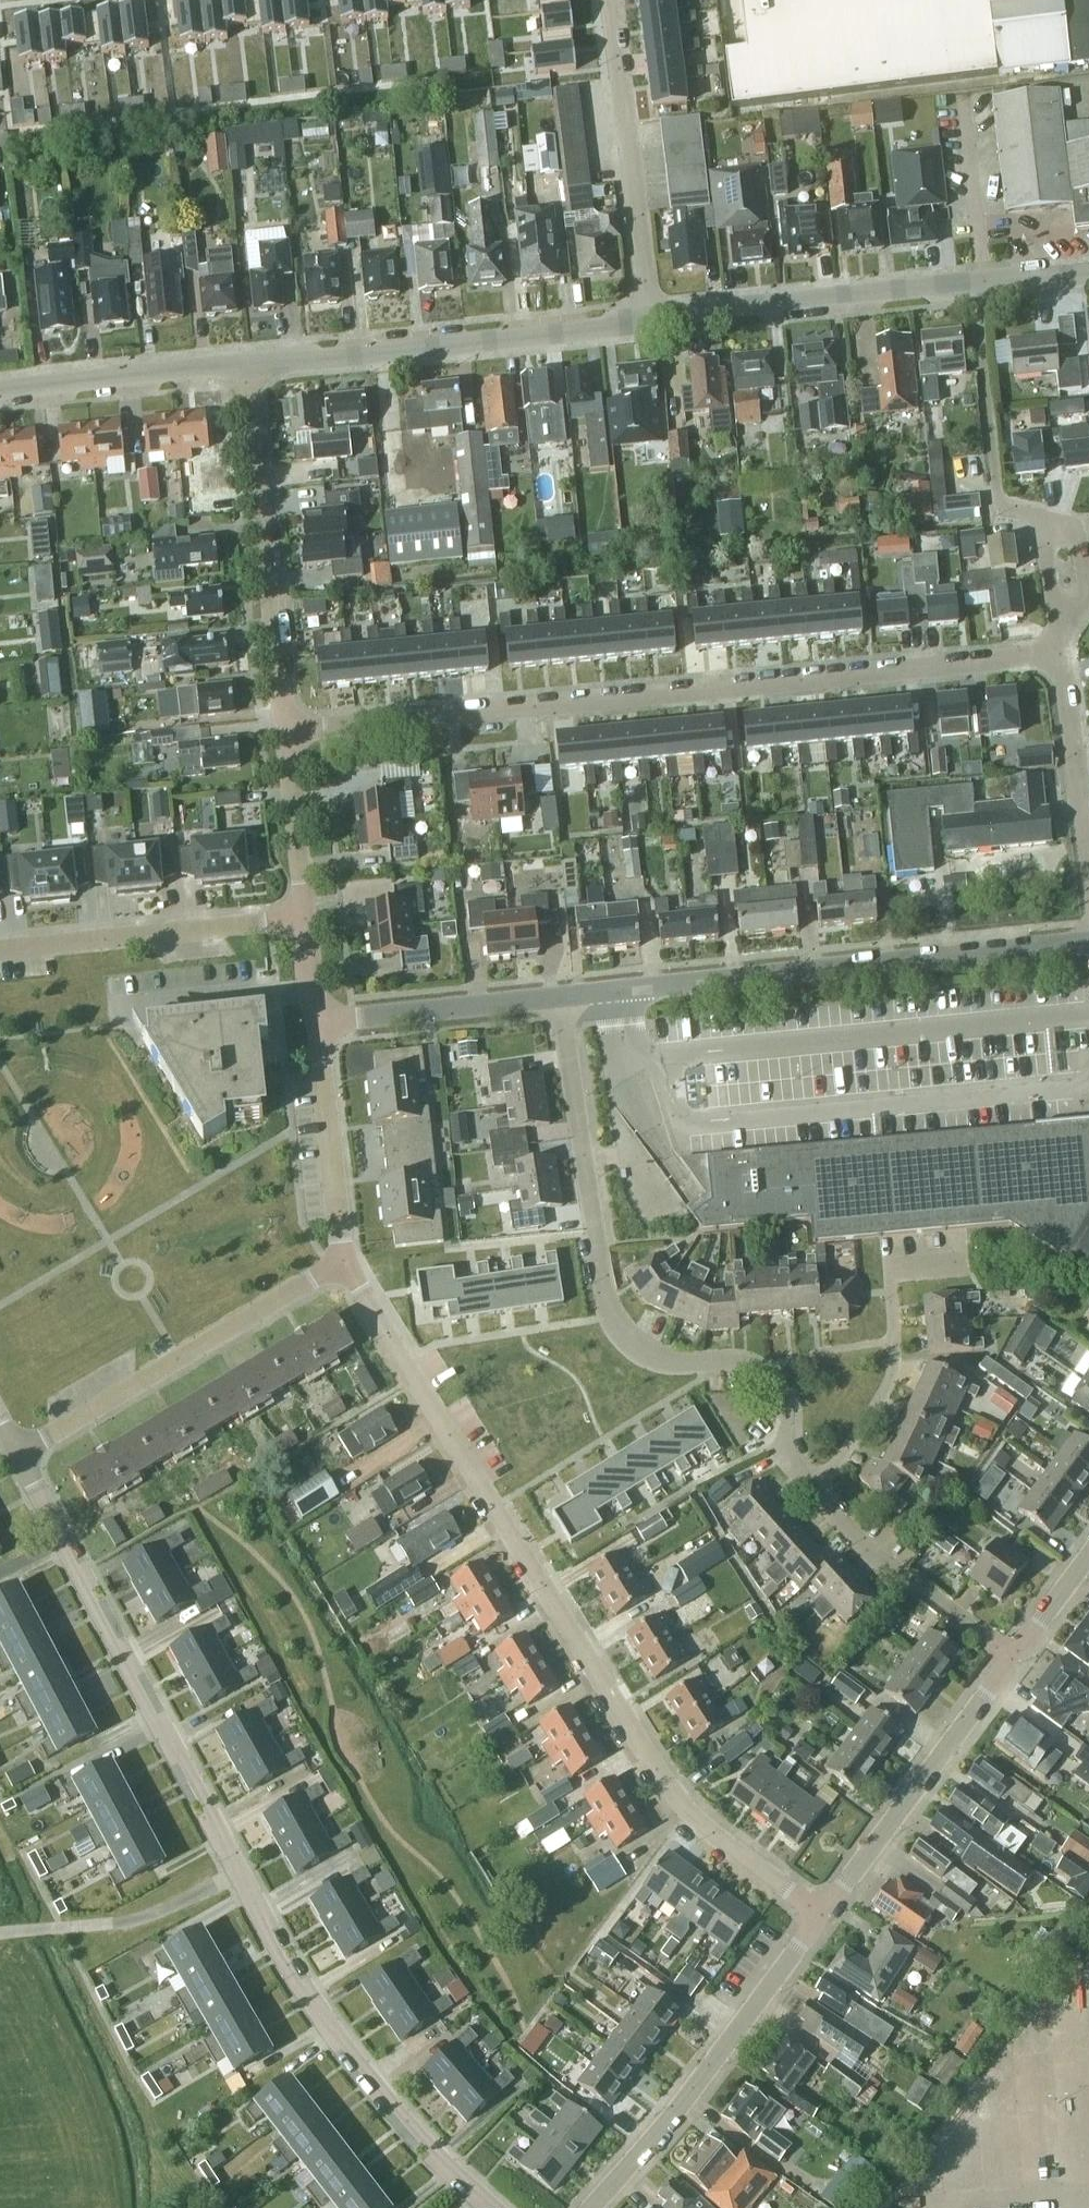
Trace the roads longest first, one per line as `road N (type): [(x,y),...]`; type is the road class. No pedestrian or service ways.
road 1 (residential): [(1017,1661),(890,1567),(810,1487),(790,1456),(787,1401),(773,1375),(750,1362),(660,1360),(612,1317),(564,996)]
road 2 (residential): [(495,2207),(422,2142),(330,2029),(236,1875),(17,1456)]
road 3 (residential): [(821,1908),(719,1834),(648,1764),(346,1262)]
road 4 (residential): [(289,732),(1062,657)]
road 5 (residential): [(564,996),(1088,945)]
road 6 (unclassified): [(249,364),(652,323)]
road 7 (residential): [(17,1456),(346,1262)]
road 8 (residential): [(593,2207),(713,2062),(821,1908)]
road 9 (residential): [(289,732),(249,364)]
road 10 (residential): [(652,323),(608,0)]
road 11 (unclassified): [(652,323),(973,291)]
road 12 (residential): [(821,1908),(1017,1661)]
road 13 (residential): [(0,951),(306,916)]
road 14 (residential): [(973,291),(1000,507),(1043,531)]
road 15 (unclassified): [(0,390),(249,364)]
road 16 (residential): [(318,1023),(564,996)]
road 17 (residential): [(346,1262),(318,1023)]
road 18 (residential): [(1088,848),(1062,657)]
road 19 (residential): [(306,916),(289,732)]
road 20 (residential): [(1060,631),(1088,592),(1086,547),(1077,531),(1043,531)]
road 21 (residential): [(1017,1661),(1088,1560)]

